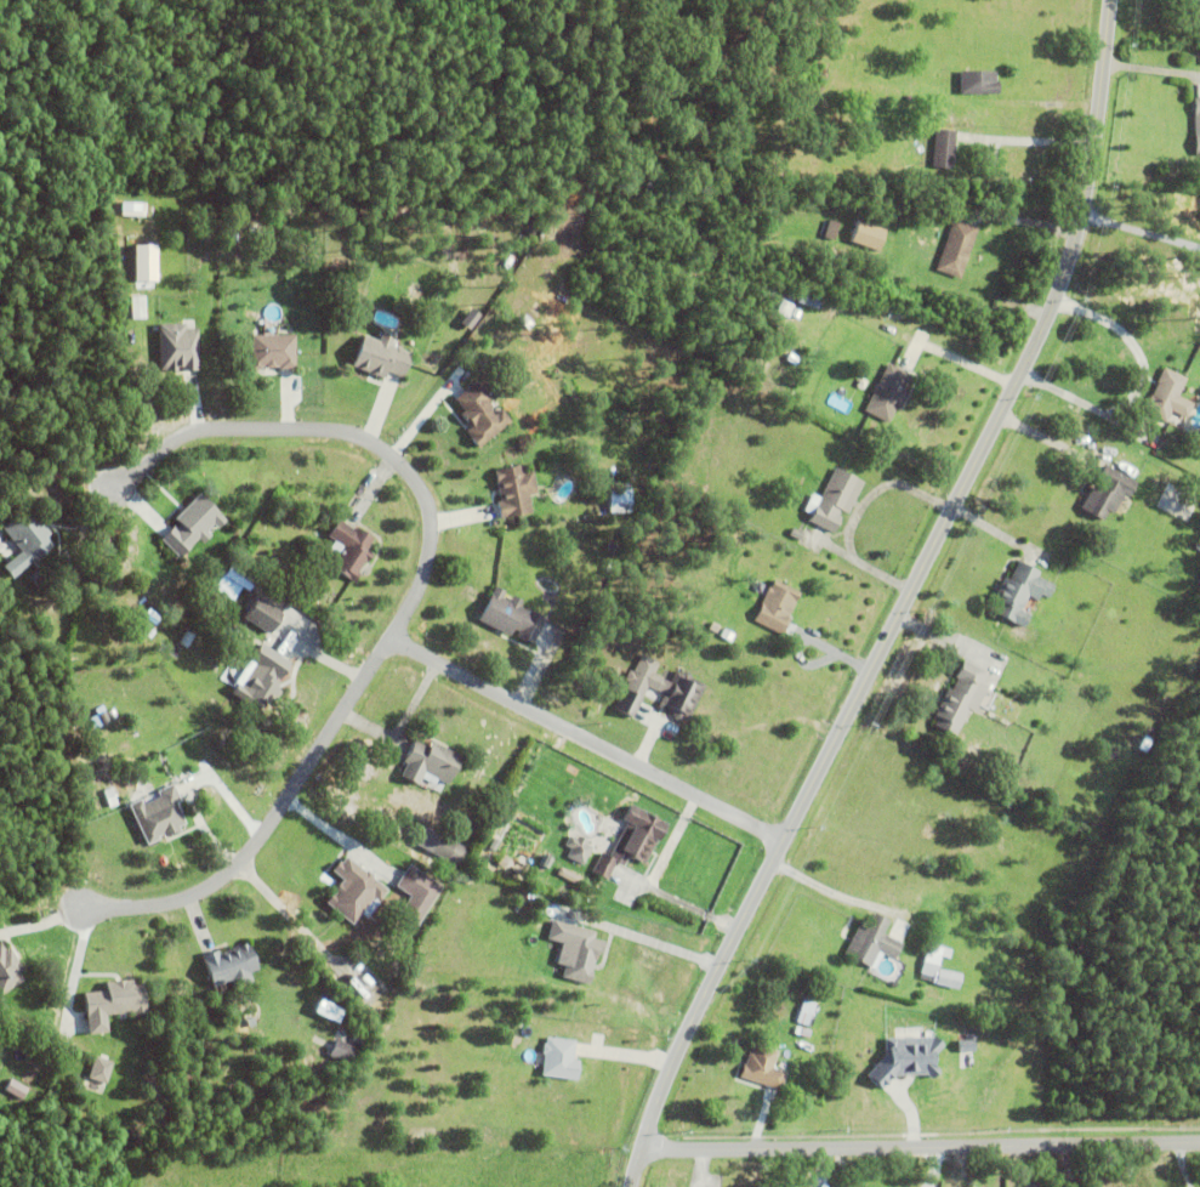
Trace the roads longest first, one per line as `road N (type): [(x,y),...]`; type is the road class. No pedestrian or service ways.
road 1 (tertiary): [(1102,0),(1087,141),(1053,286),(696,994),(625,1186)]
road 2 (residential): [(635,1149),(1199,1143)]
road 3 (residential): [(396,632),(433,536),(411,465),(380,443),(335,430),(227,428),(181,442),(116,487)]
road 4 (residential): [(74,904),(169,909),(206,896),(237,871),(396,632)]
road 5 (residential): [(777,837),(396,632)]

